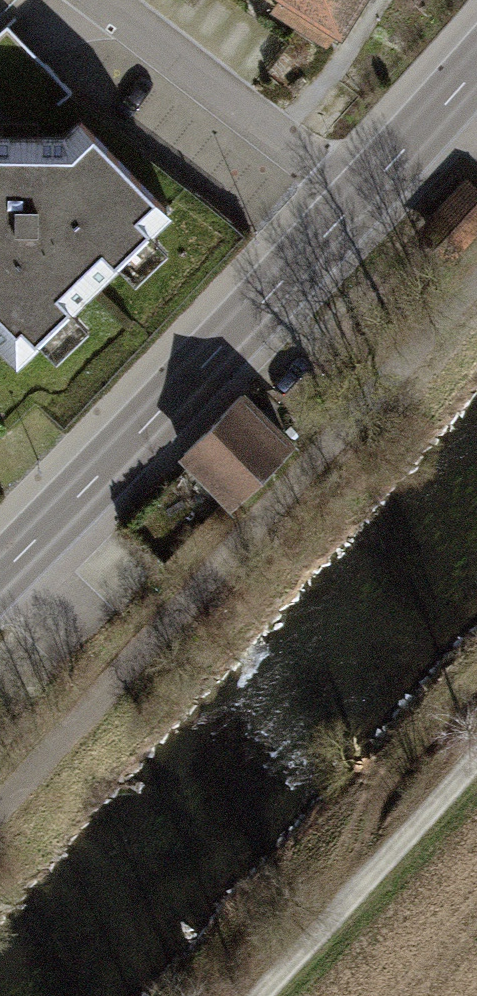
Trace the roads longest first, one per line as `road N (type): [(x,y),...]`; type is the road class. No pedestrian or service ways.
road 1 (track): [(476,286),(0,811)]
road 2 (secondary): [(0,570),(368,192)]
road 3 (track): [(257,995),(476,750)]
road 4 (residential): [(368,192),(121,0)]
road 5 (secondary): [(368,192),(476,69)]

